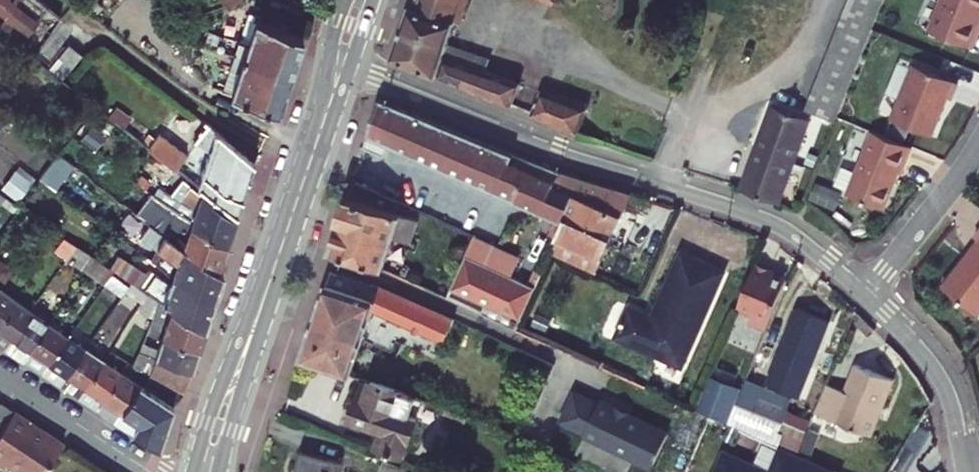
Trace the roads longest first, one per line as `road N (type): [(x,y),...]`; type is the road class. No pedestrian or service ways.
road 1 (residential): [(349,66),(767,220),(862,295)]
road 2 (secondary): [(282,244),(225,372),(193,471)]
road 3 (secondary): [(218,471),(282,244)]
road 4 (residential): [(862,295),(940,379),(966,471)]
road 5 (residential): [(862,295),(978,148)]
road 6 (residential): [(0,376),(150,471)]
road 7 (secondary): [(345,0),(320,131)]

